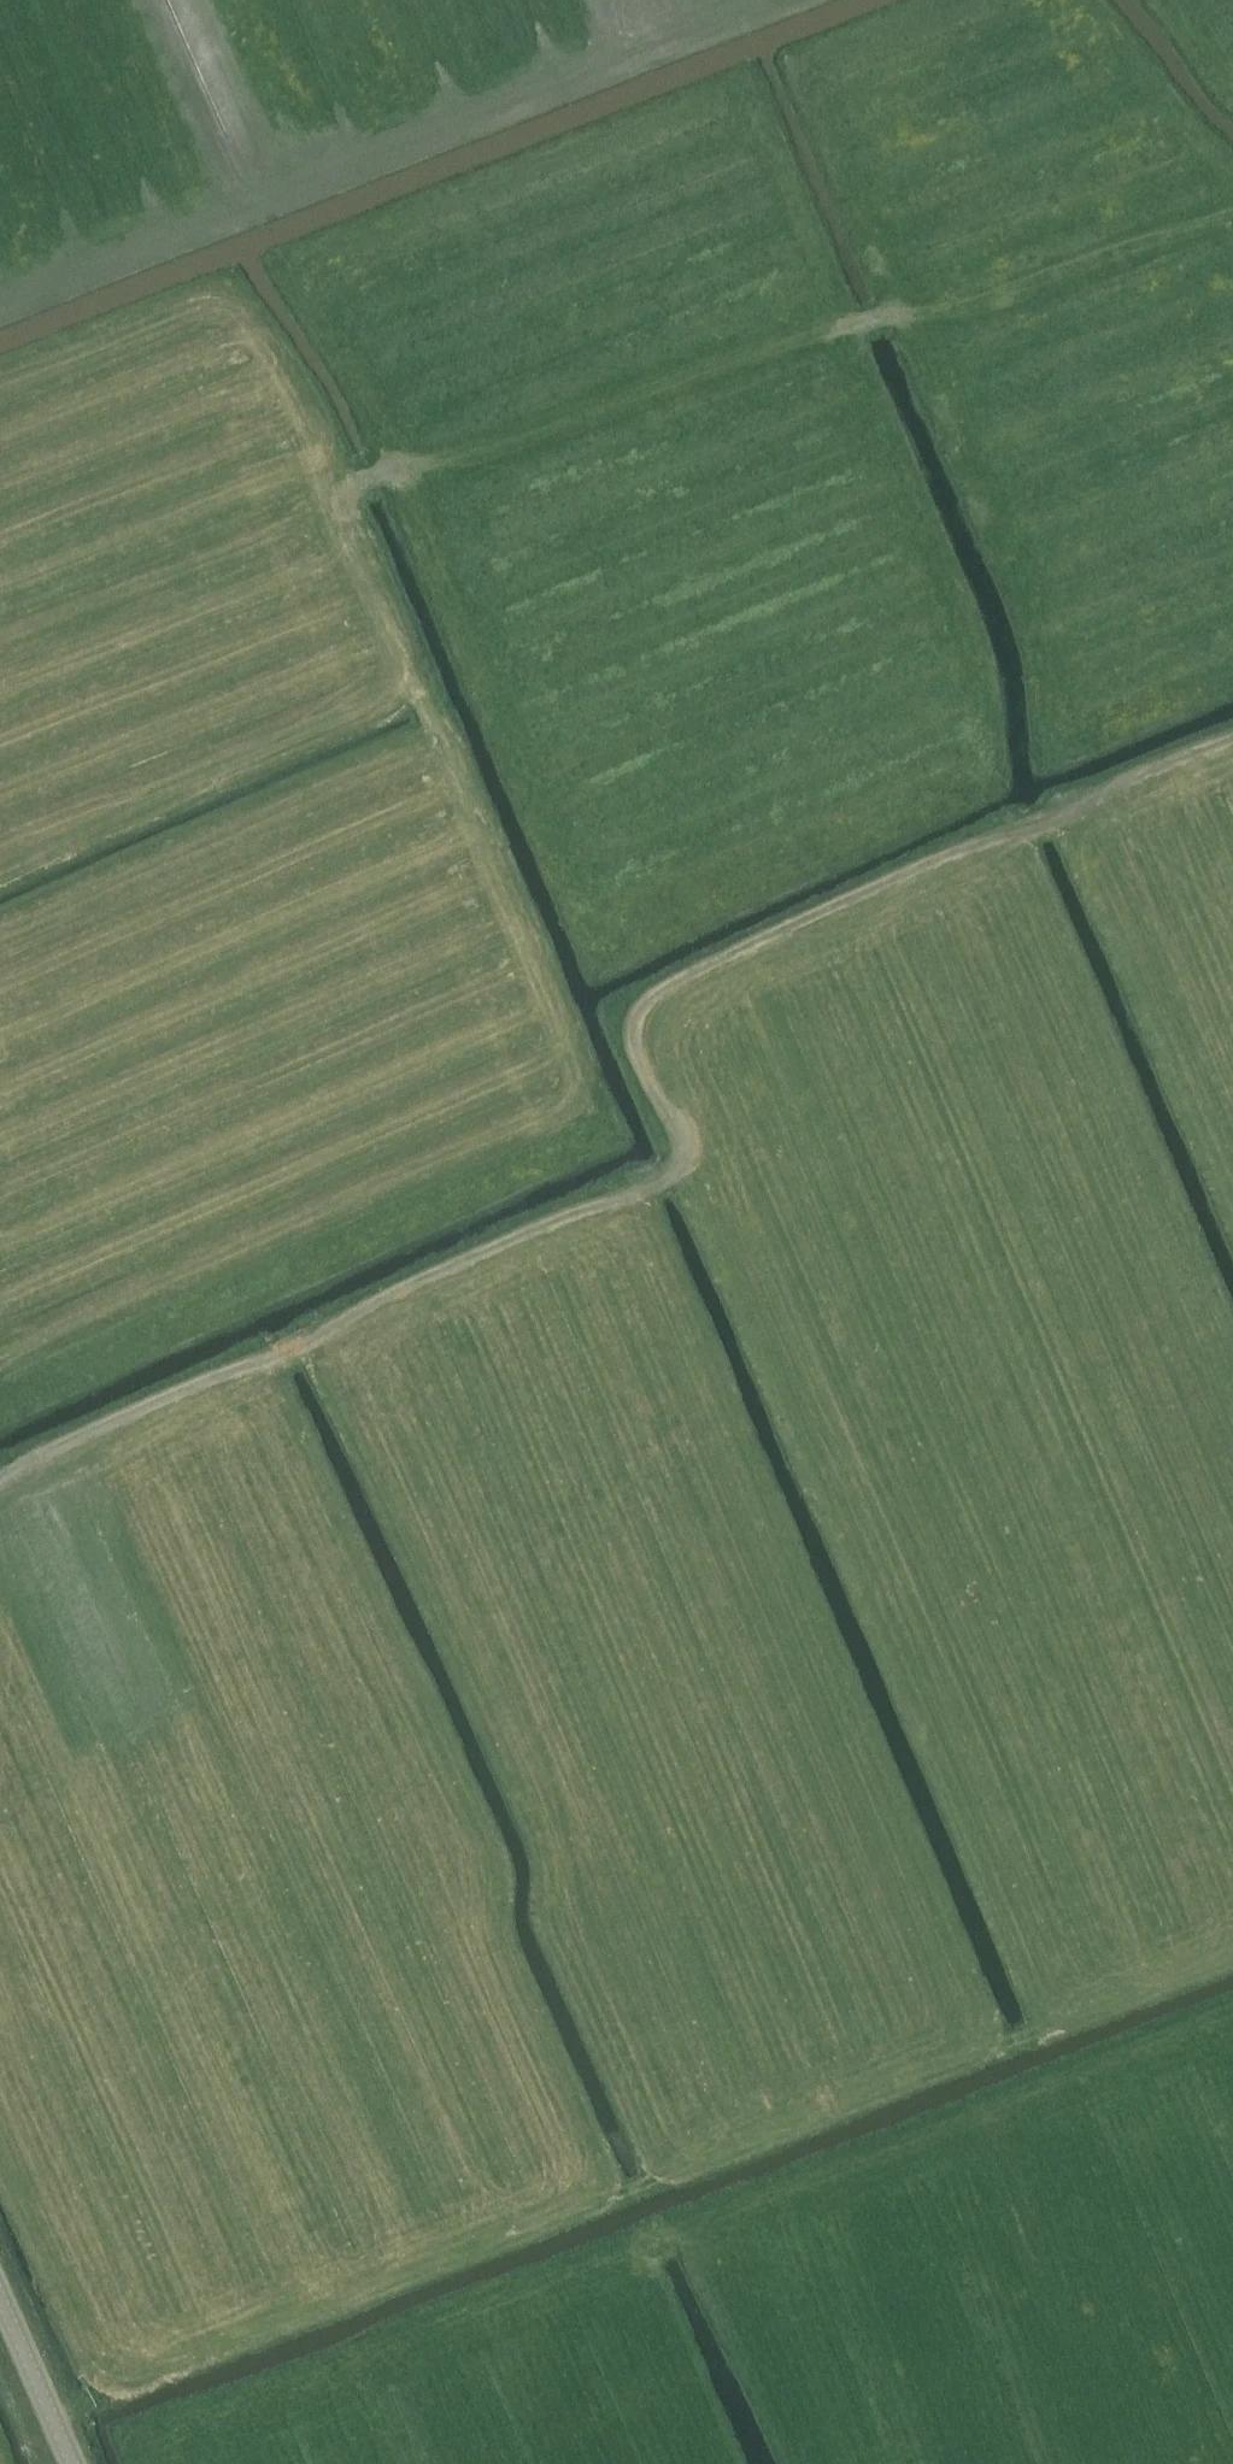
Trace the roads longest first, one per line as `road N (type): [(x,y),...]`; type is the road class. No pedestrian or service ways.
road 1 (tertiary): [(72,2463),(0,2297)]

